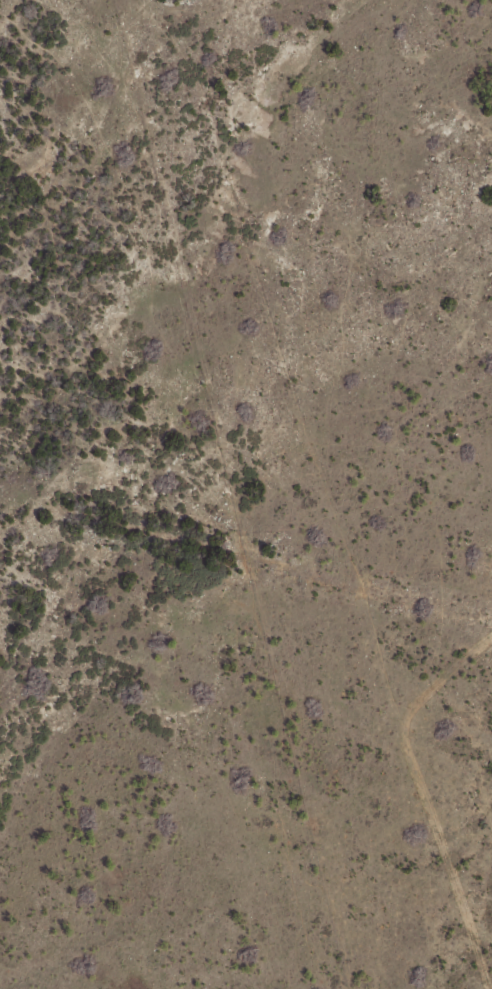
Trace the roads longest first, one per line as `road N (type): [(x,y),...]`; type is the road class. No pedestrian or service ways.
road 1 (track): [(95,972),(110,916),(326,598),(357,532),(397,77),(437,16),(461,0)]
road 2 (track): [(52,988),(95,972),(346,946),(491,945)]

